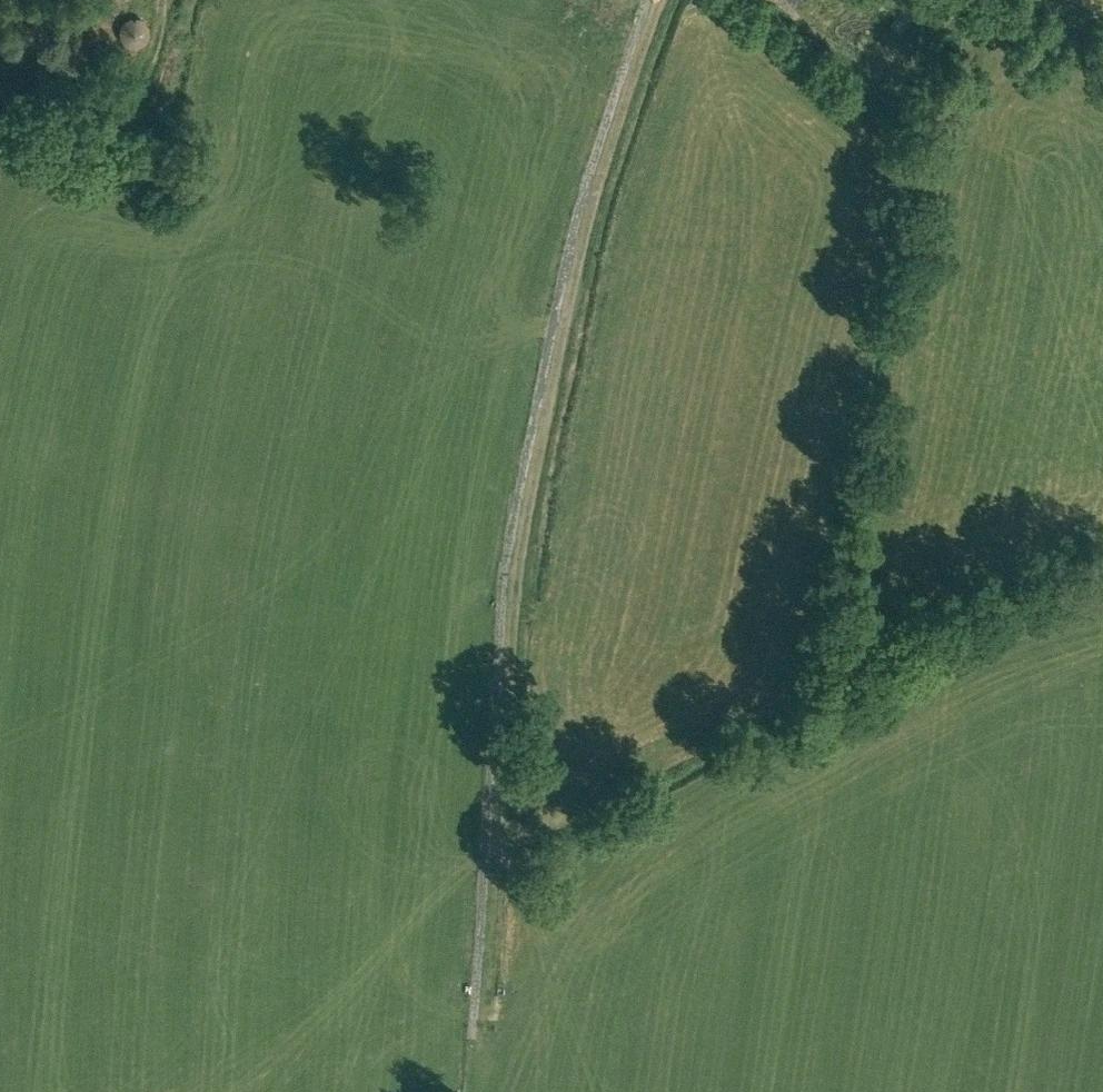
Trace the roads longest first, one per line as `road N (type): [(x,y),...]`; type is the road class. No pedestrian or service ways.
road 1 (track): [(472,1091),(516,581),(577,263),(659,0)]

